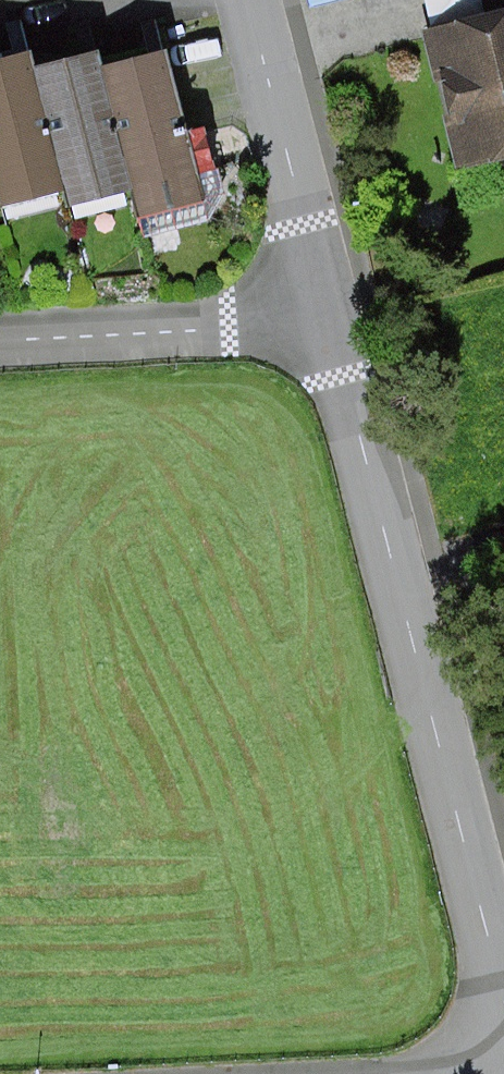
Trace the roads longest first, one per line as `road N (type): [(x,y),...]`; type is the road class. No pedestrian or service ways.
road 1 (residential): [(251,0),(503,1000)]

